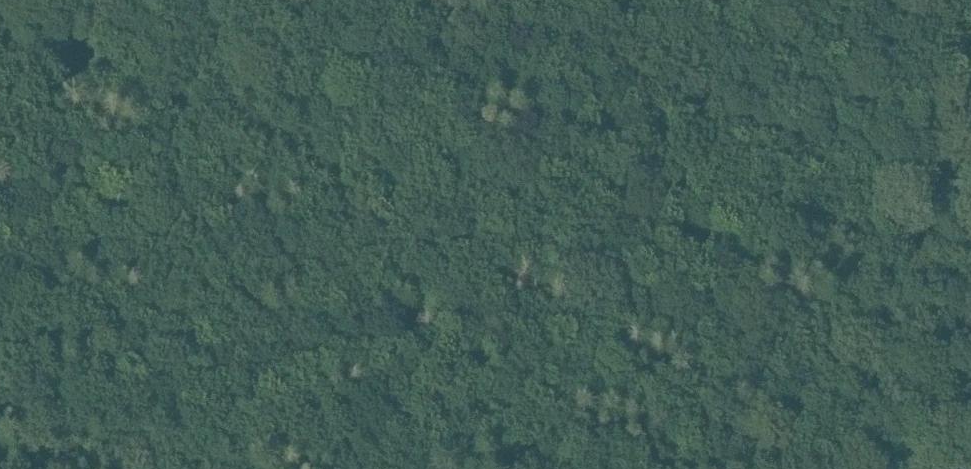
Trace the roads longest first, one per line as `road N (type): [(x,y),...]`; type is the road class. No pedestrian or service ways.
road 1 (track): [(0,74),(887,427)]
road 2 (track): [(872,468),(970,145)]

